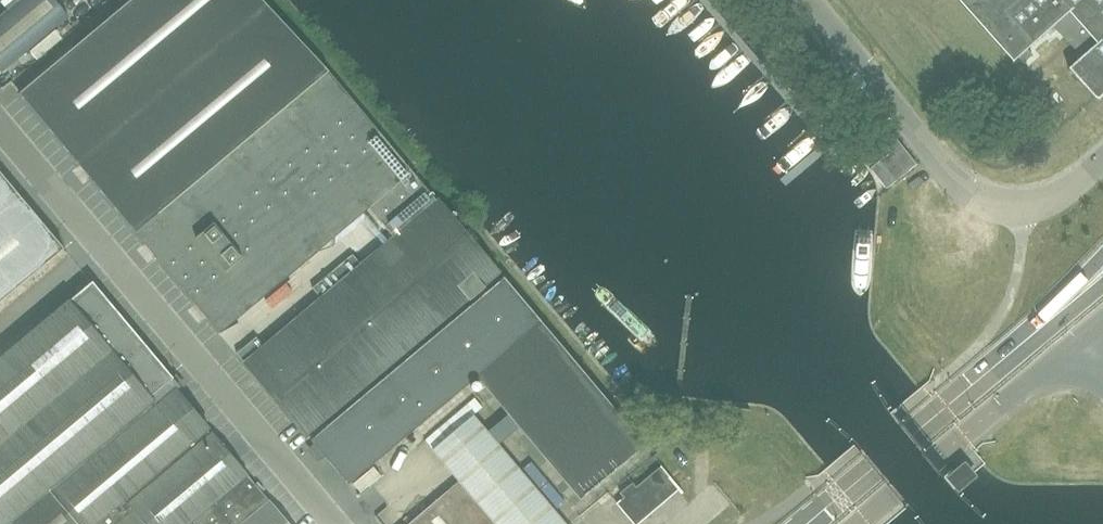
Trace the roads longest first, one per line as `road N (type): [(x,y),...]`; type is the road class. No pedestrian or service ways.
road 1 (unclassified): [(332,523),(0,126)]
road 2 (unclassified): [(1030,202),(963,190),(802,0)]
road 3 (primary): [(808,523),(1049,322)]
road 4 (unclassified): [(1078,346),(859,523)]

